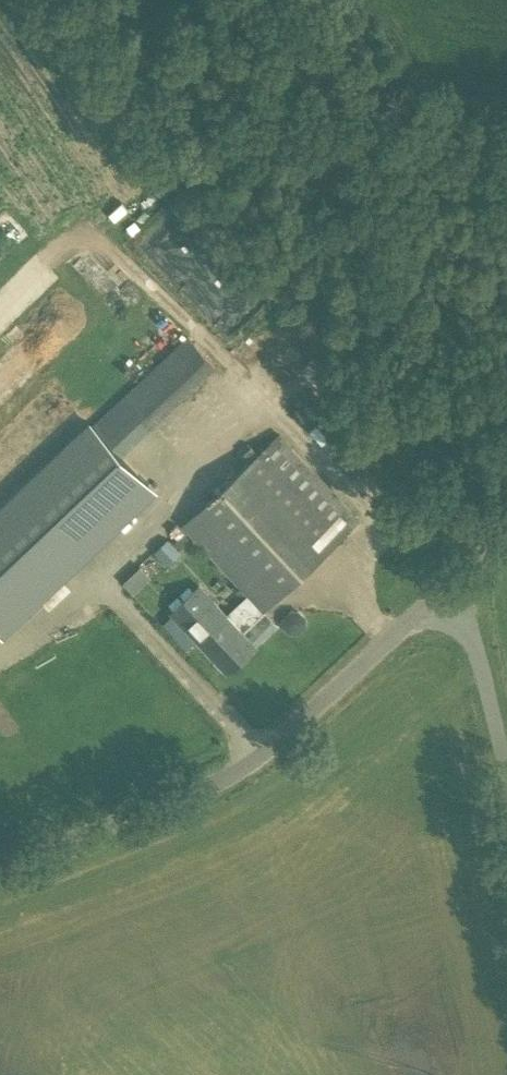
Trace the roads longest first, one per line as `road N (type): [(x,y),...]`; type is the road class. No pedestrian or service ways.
road 1 (unclassified): [(0,870),(181,803),(276,743),(437,594)]
road 2 (unclassified): [(506,766),(471,635),(437,594)]

